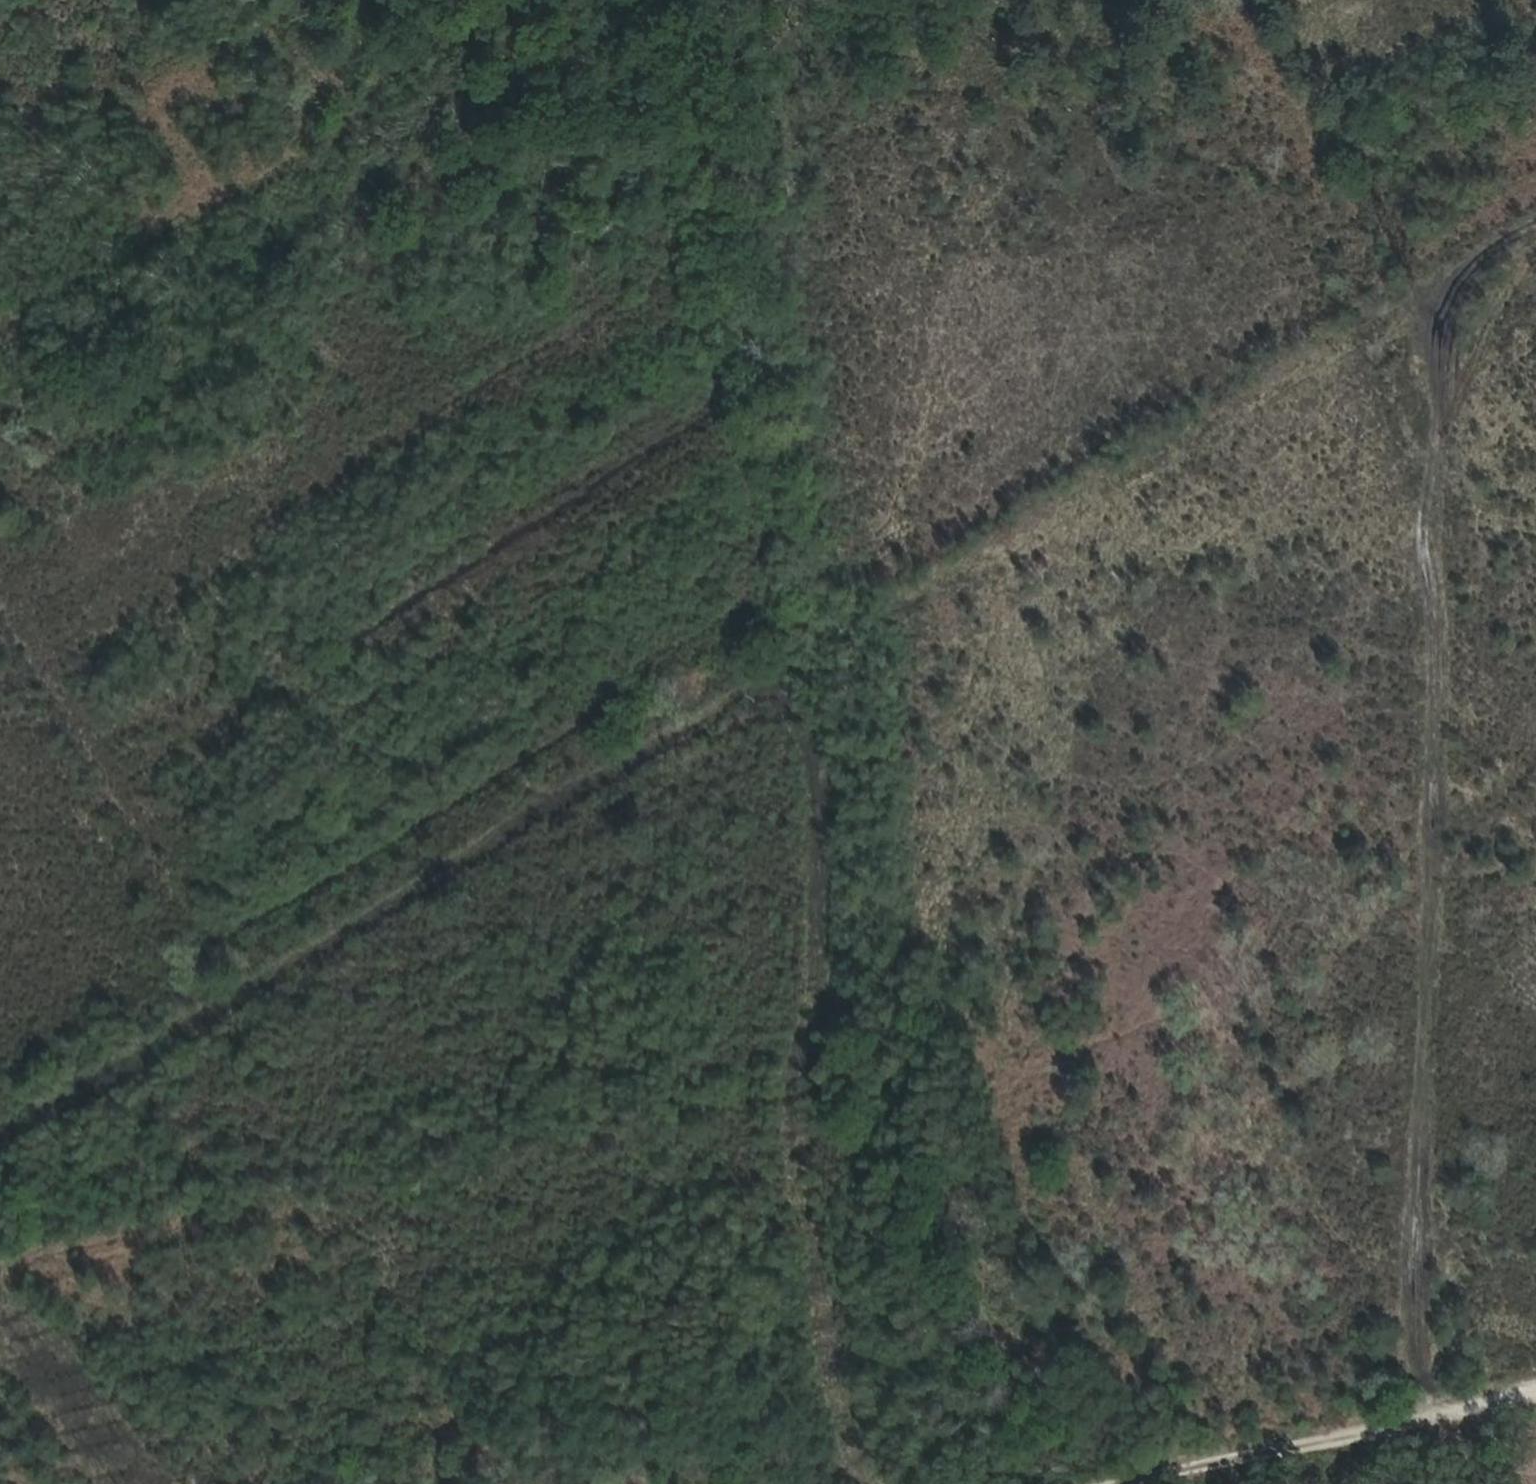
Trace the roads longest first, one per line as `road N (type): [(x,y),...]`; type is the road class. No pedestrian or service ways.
road 1 (track): [(1140,1483),(1535,1398)]

